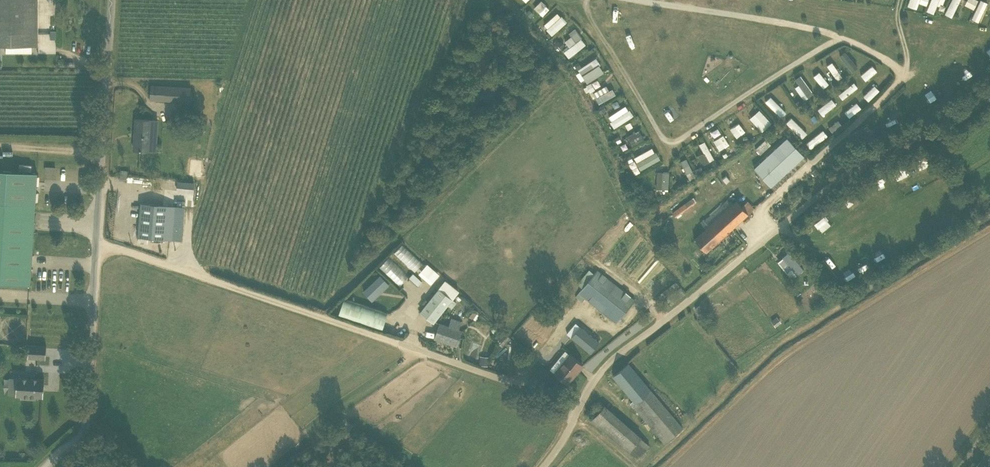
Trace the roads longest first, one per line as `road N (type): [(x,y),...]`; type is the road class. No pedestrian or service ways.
road 1 (unclassified): [(542,466),(605,366),(842,174),(965,118),(989,97)]
road 2 (track): [(96,243),(578,408)]
road 3 (unclassified): [(85,466),(111,0)]
road 4 (track): [(844,38),(671,143),(589,15),(587,0)]
road 5 (track): [(636,0),(831,34)]

